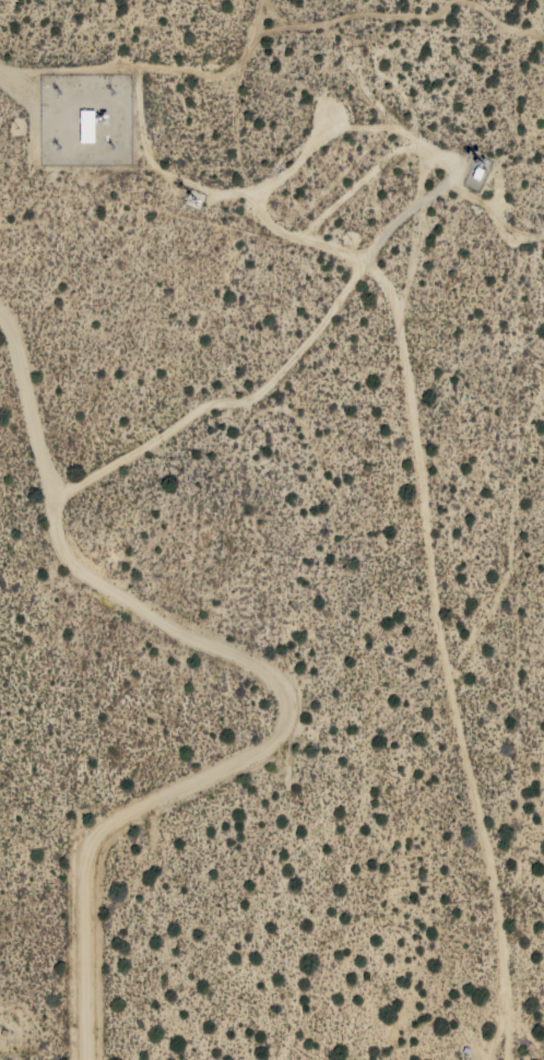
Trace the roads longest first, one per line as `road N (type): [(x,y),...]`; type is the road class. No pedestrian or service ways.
road 1 (residential): [(543,215),(440,191),(366,269),(390,287),(413,380),(440,636),(498,892),(506,1059)]
road 2 (residential): [(0,307),(14,337),(66,553),(141,610),(263,668),(287,700),(283,728),(241,757),(106,822),(86,849),(87,1059)]
road 3 (track): [(52,497),(212,402),(264,390),(366,269)]
road 4 (track): [(440,191),(450,163),(403,131),(344,121),(261,193),(275,224),(369,267)]

